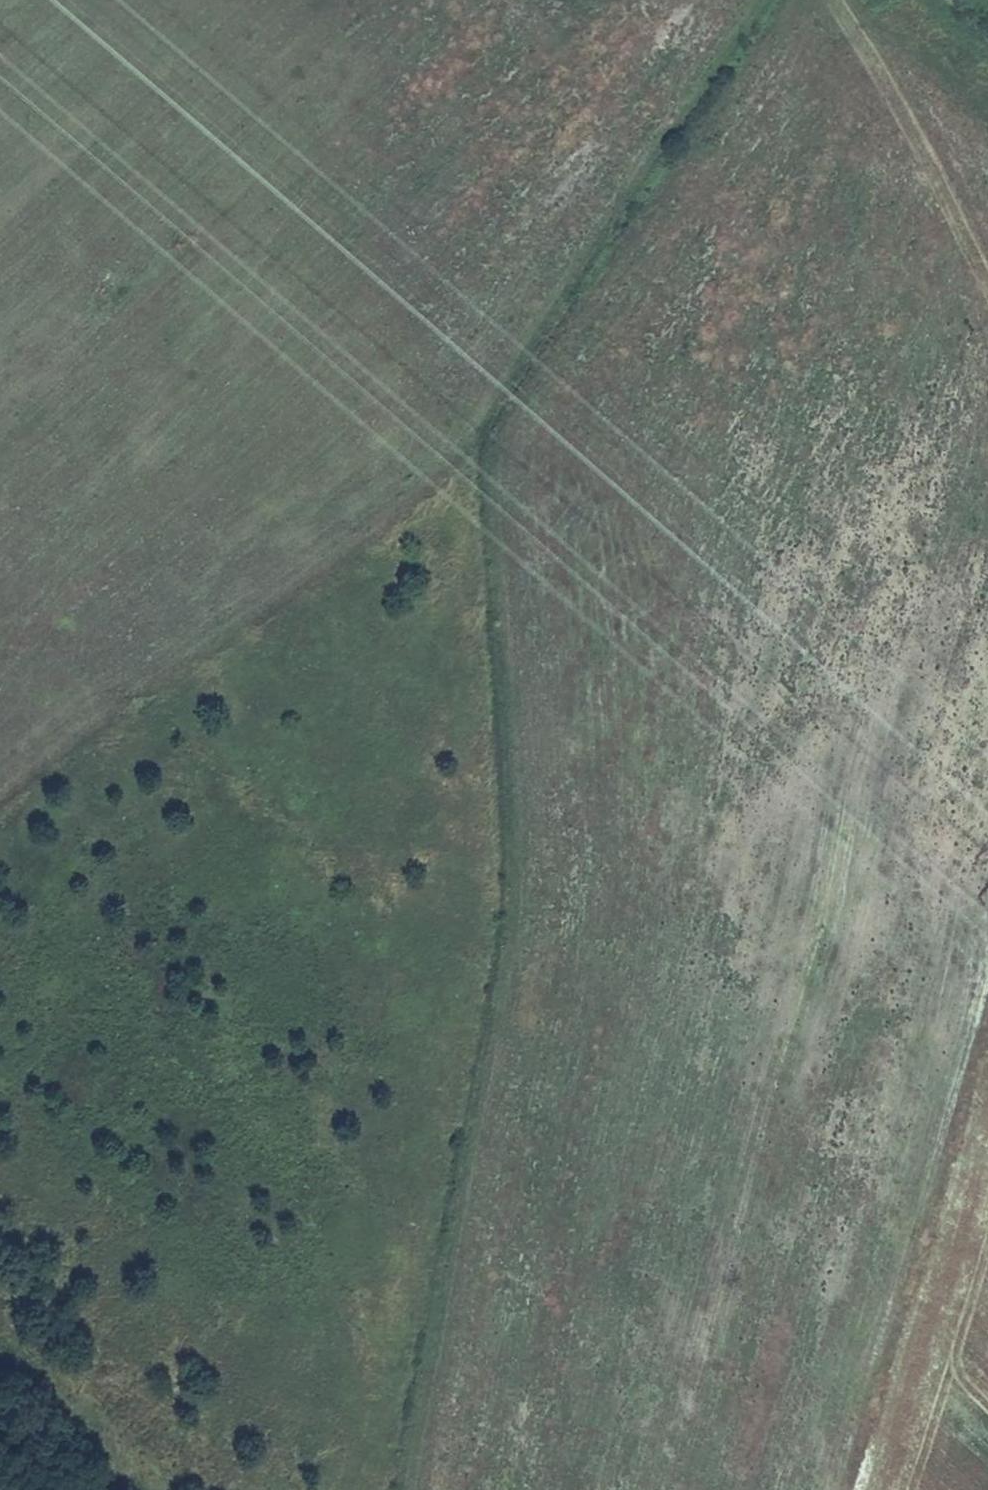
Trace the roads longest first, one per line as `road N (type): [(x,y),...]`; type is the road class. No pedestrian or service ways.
road 1 (track): [(0,1307),(148,1489)]

